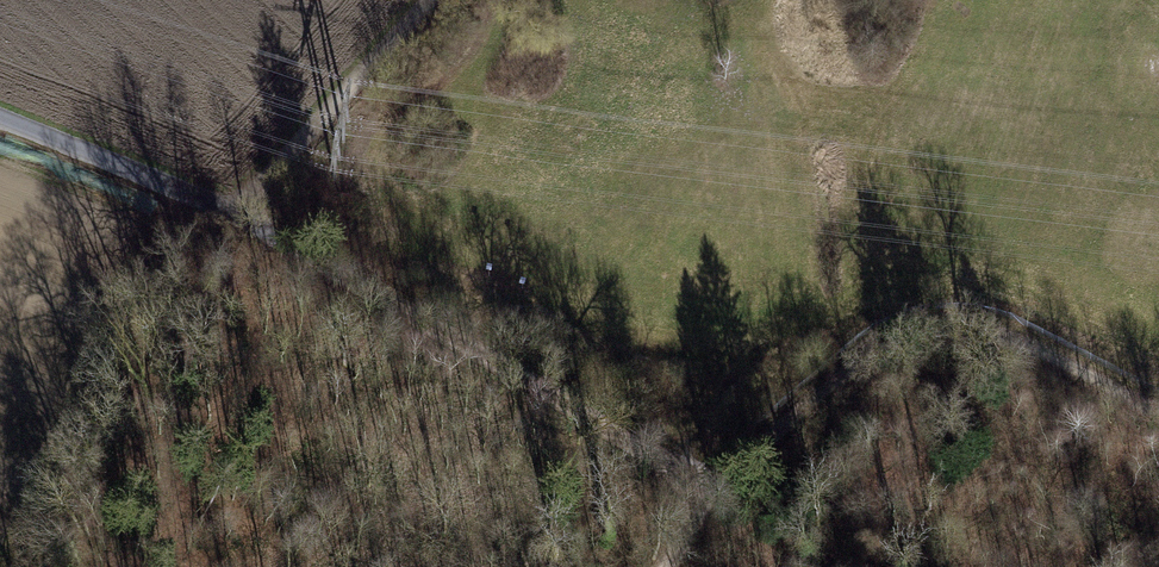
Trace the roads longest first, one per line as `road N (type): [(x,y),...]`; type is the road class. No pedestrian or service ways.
road 1 (track): [(231,217),(706,481)]
road 2 (track): [(706,481),(727,483),(881,344),(915,330),(989,331),(1158,413)]
road 3 (track): [(431,0),(231,217)]
road 4 (track): [(0,124),(231,217)]

